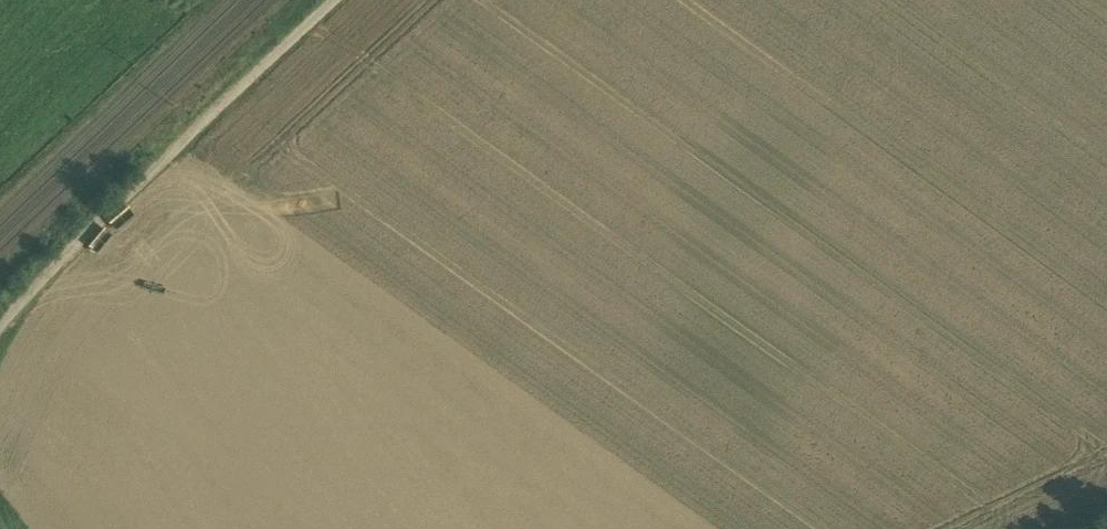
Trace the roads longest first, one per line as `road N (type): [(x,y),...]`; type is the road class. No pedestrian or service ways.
road 1 (track): [(338,0),(0,328)]

